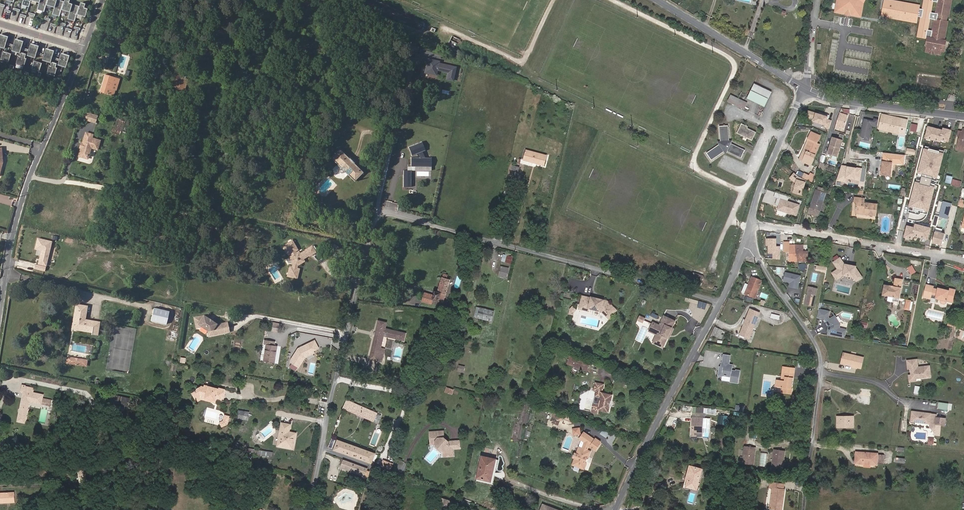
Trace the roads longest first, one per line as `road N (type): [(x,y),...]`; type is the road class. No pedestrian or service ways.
road 1 (residential): [(721,302),(384,213),(309,509)]
road 2 (residential): [(746,244),(819,356),(800,509)]
road 3 (residential): [(0,311),(17,215),(85,50)]
road 4 (residential): [(721,302),(617,509)]
road 5 (residential): [(752,220),(963,260)]
road 6 (tertiary): [(809,87),(658,0)]
road 7 (tertiary): [(963,118),(809,87)]
road 8 (residential): [(809,87),(752,220)]

